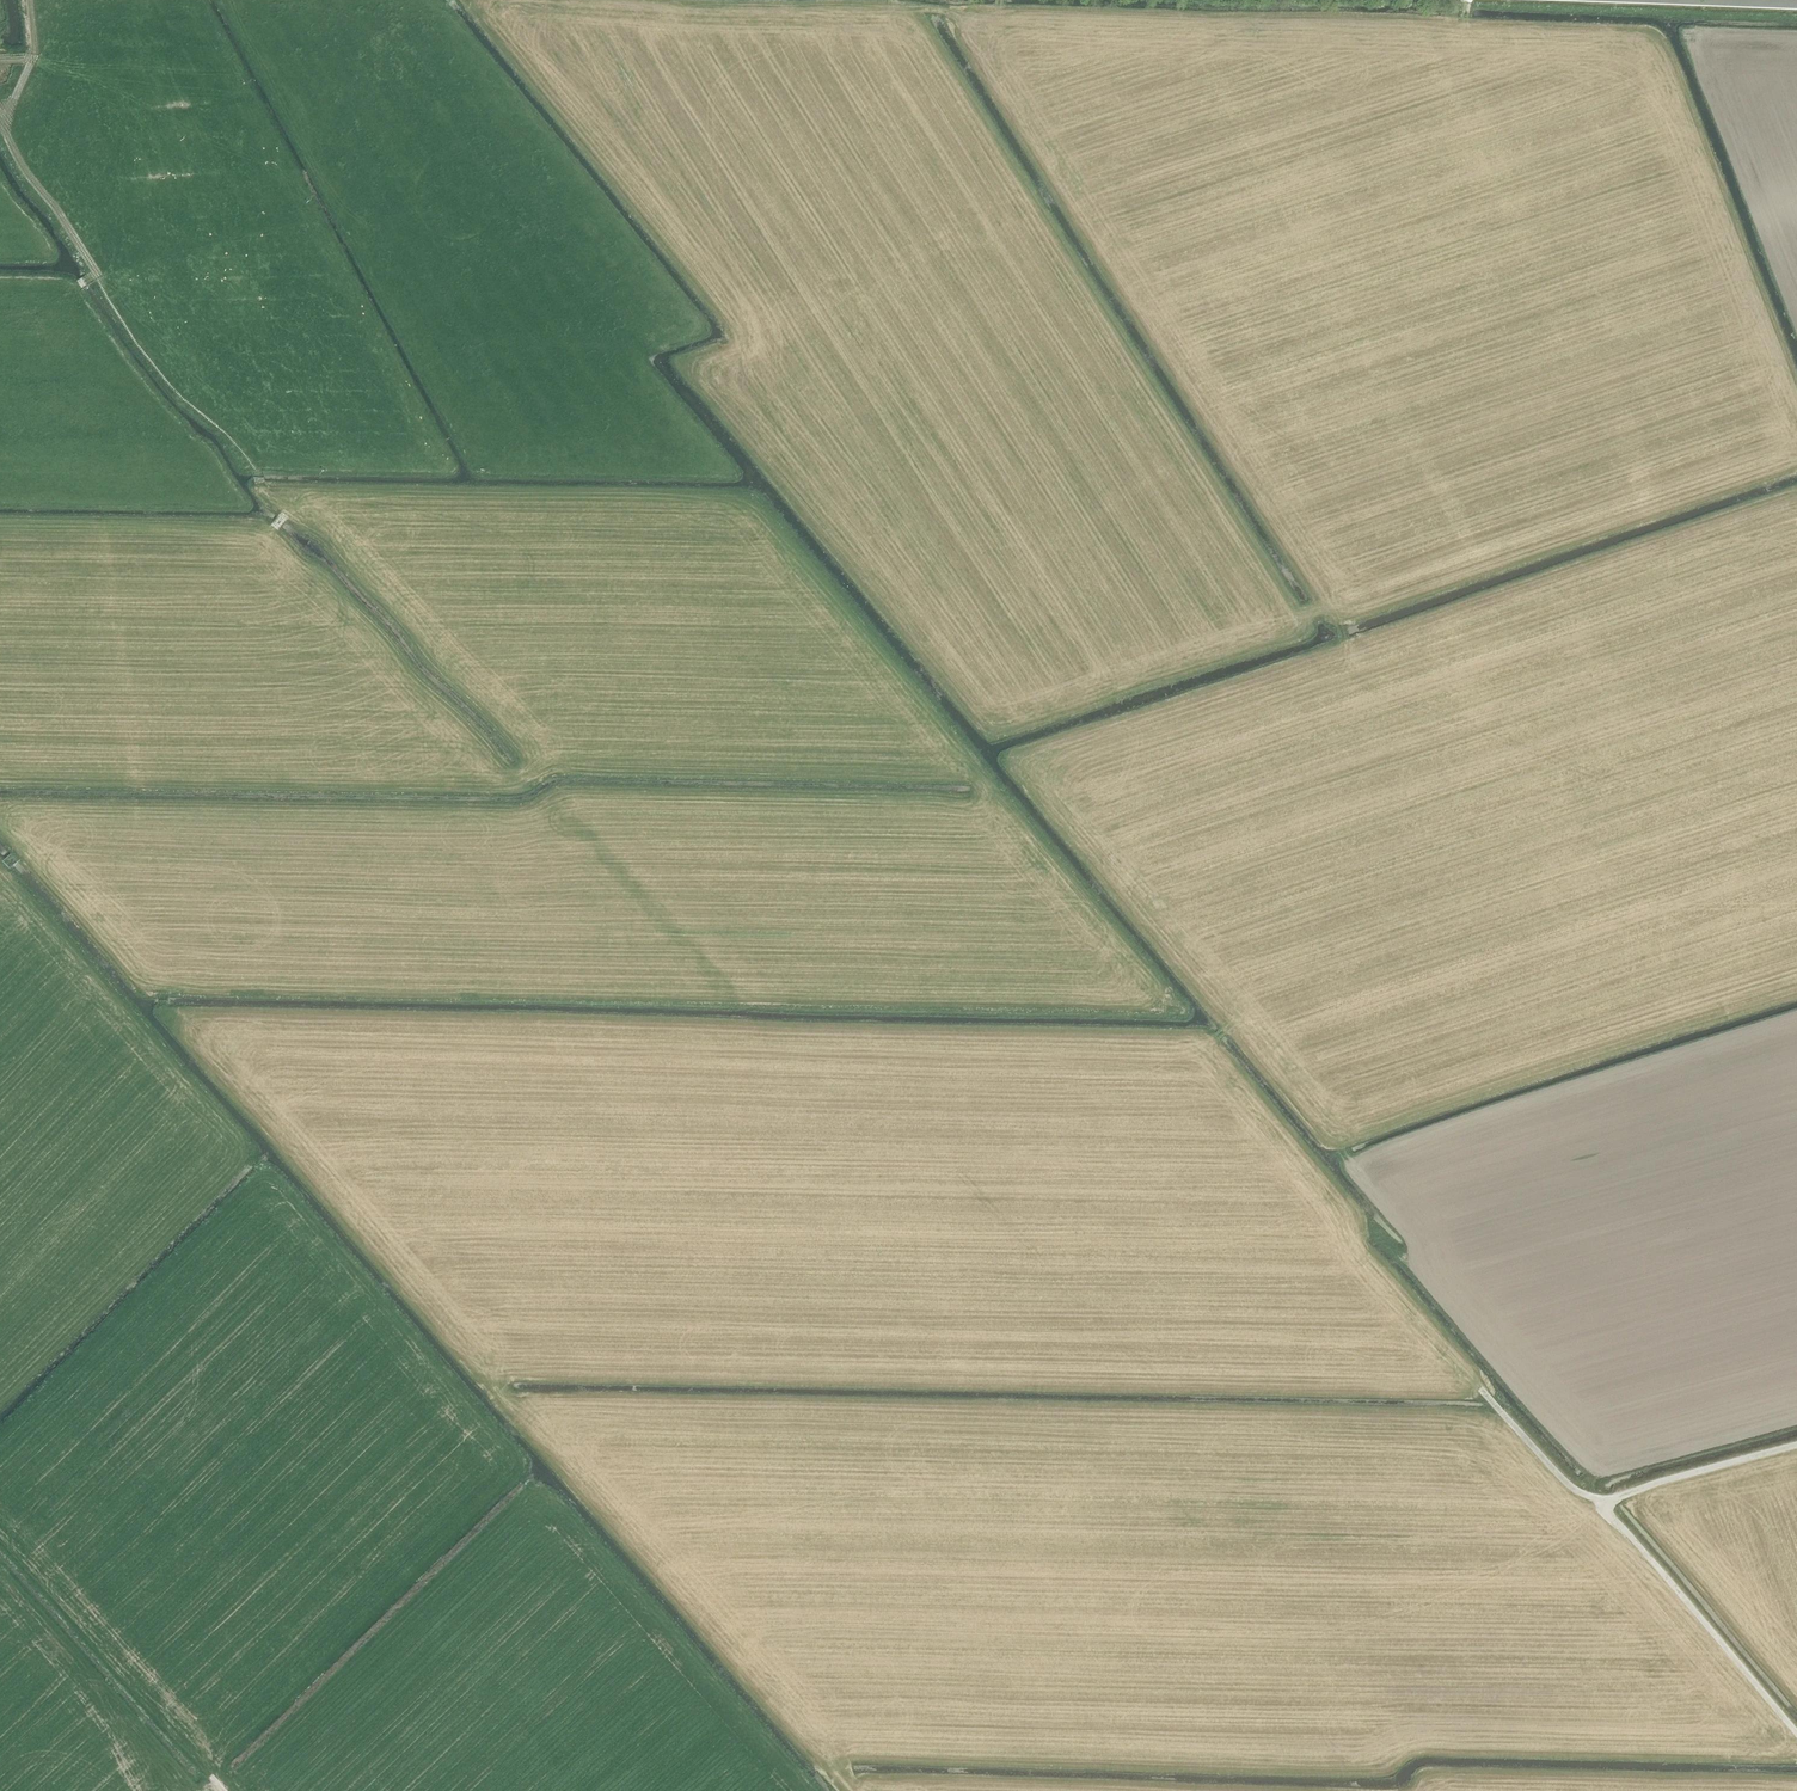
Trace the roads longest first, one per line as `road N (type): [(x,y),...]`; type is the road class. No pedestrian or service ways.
road 1 (track): [(1482,1391),(1567,1483),(1597,1498),(1796,1445)]
road 2 (track): [(98,275),(5,132),(34,51),(29,0)]
road 3 (track): [(1796,1734),(1606,1512),(1606,1499)]

